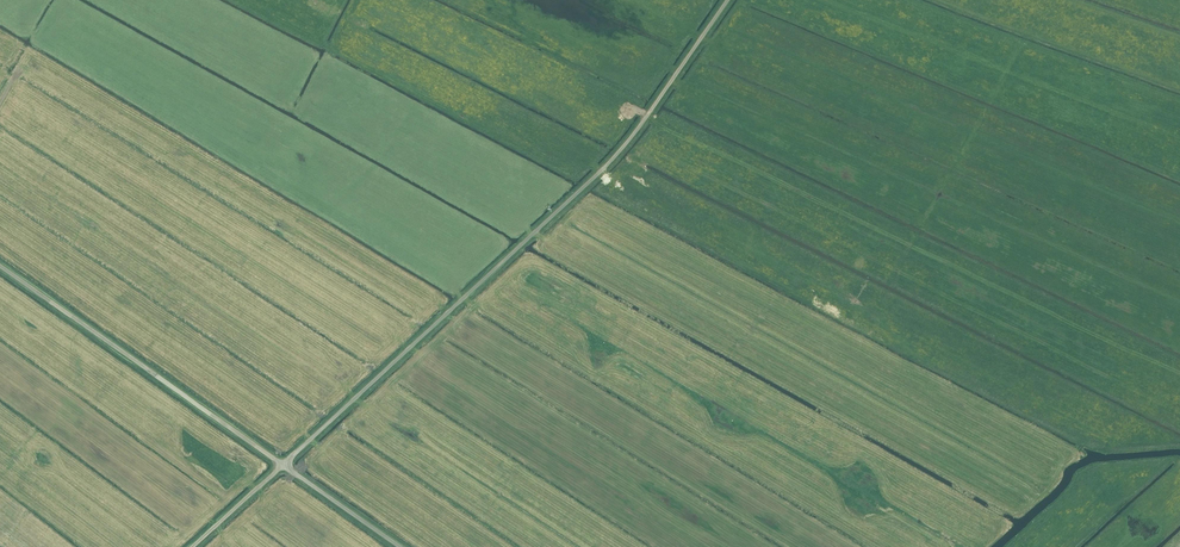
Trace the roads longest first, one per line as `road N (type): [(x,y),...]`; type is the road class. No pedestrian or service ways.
road 1 (unclassified): [(283,465),(606,166),(728,0)]
road 2 (unclassified): [(283,465),(0,267)]
road 3 (unclassified): [(400,546),(283,465)]
road 4 (unclassified): [(192,546),(283,465)]

